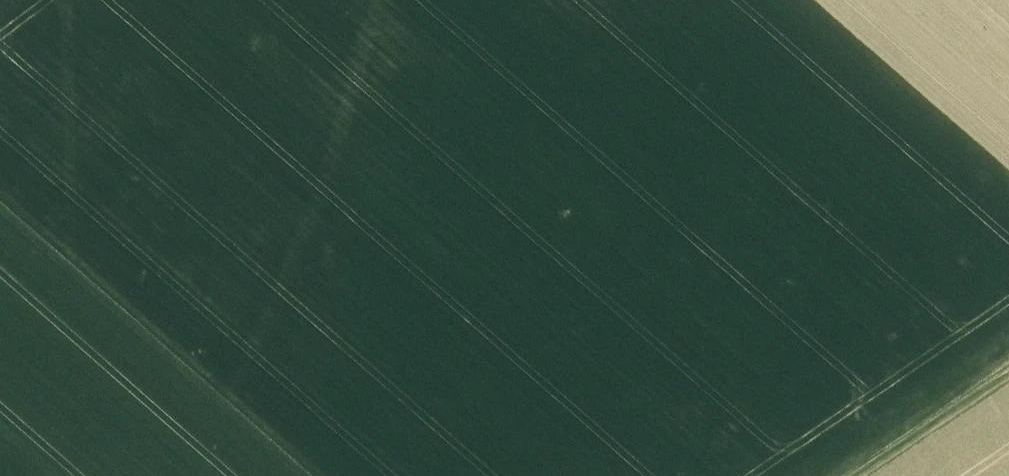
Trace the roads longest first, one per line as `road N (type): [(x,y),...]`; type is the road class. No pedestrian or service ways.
road 1 (track): [(851,475),(1008,371)]

